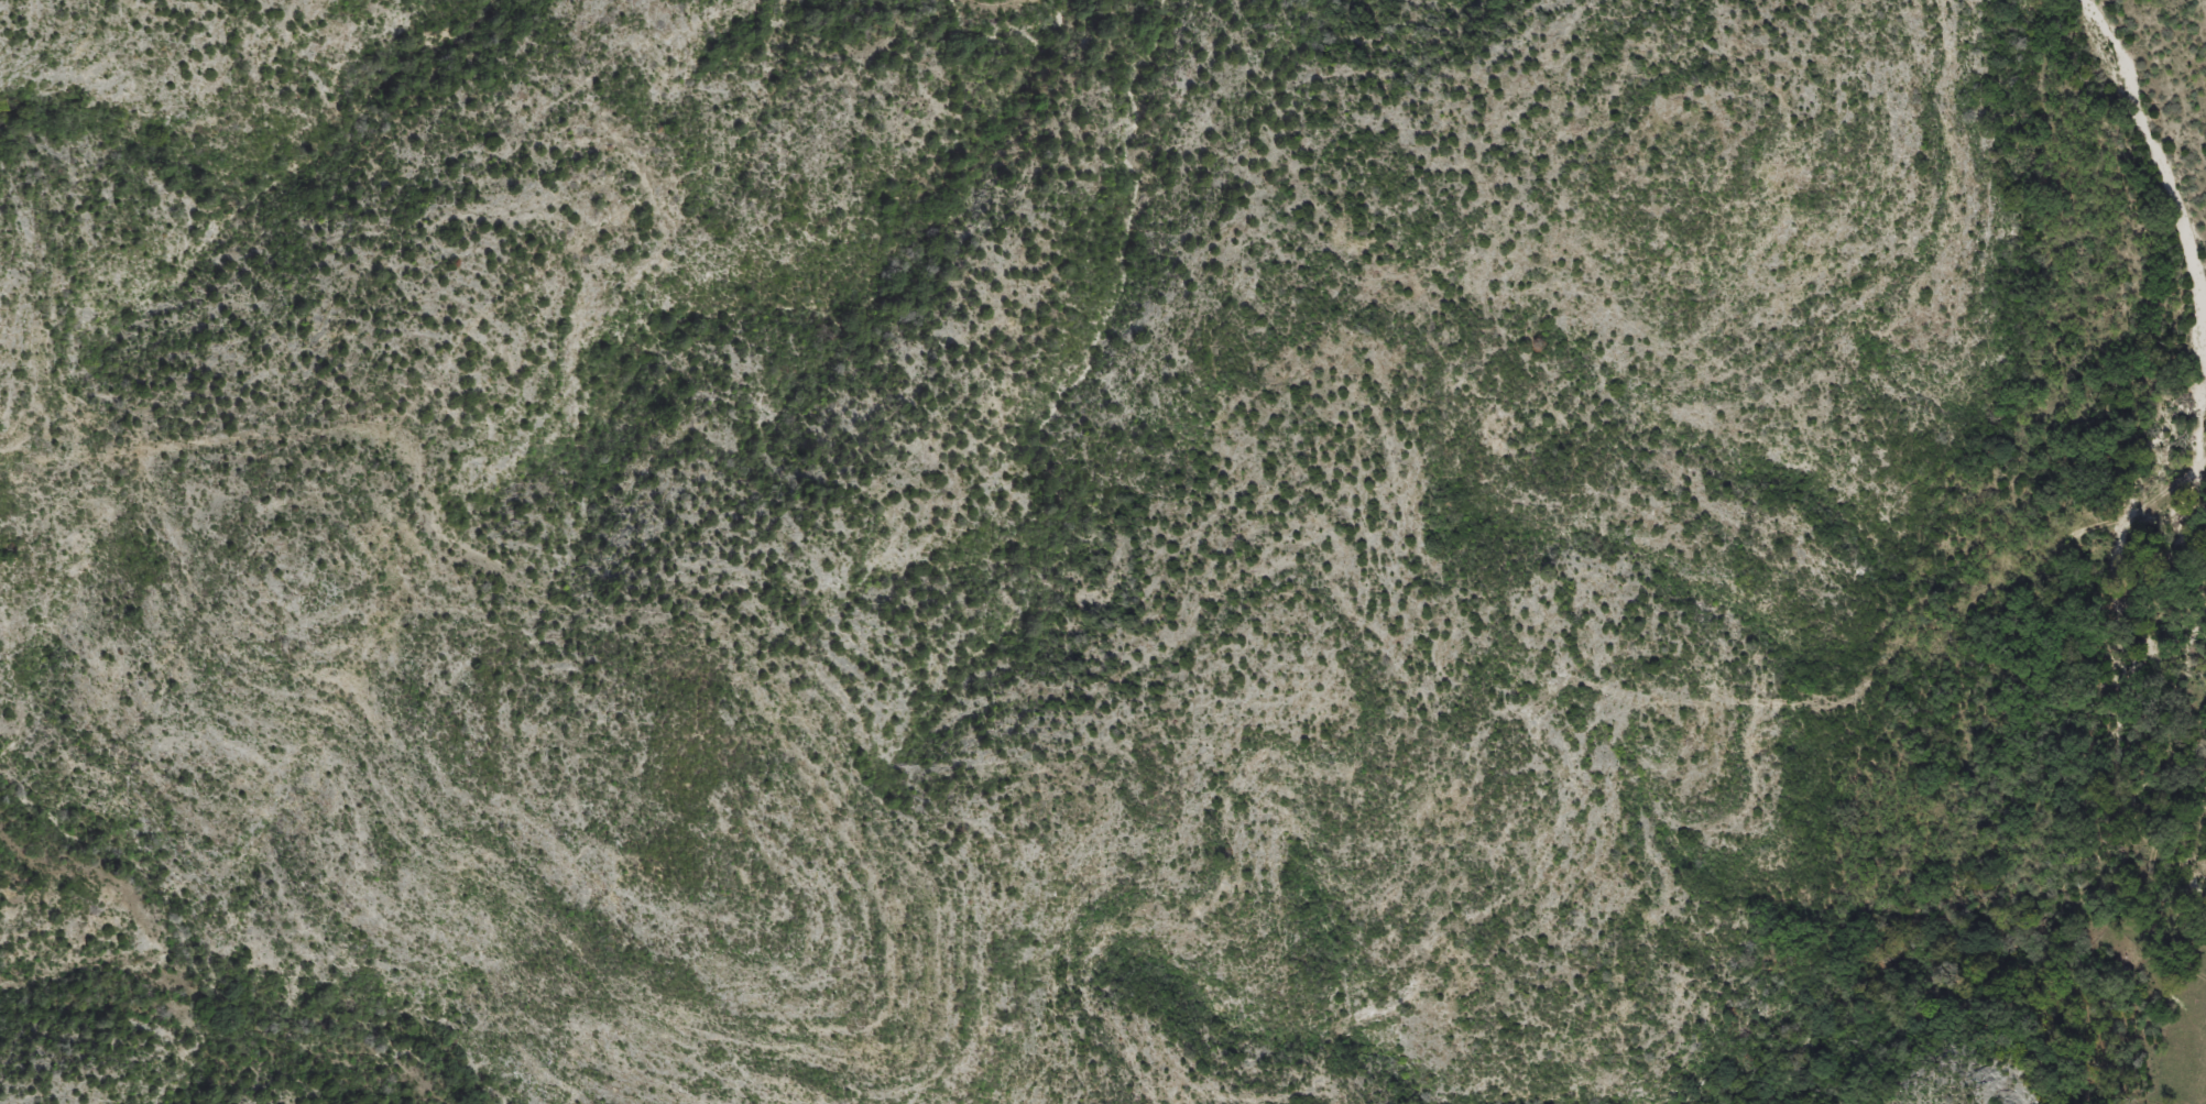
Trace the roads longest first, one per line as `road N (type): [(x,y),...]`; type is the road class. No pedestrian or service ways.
road 1 (residential): [(2205,769),(2171,873),(2183,948),(2205,960)]

